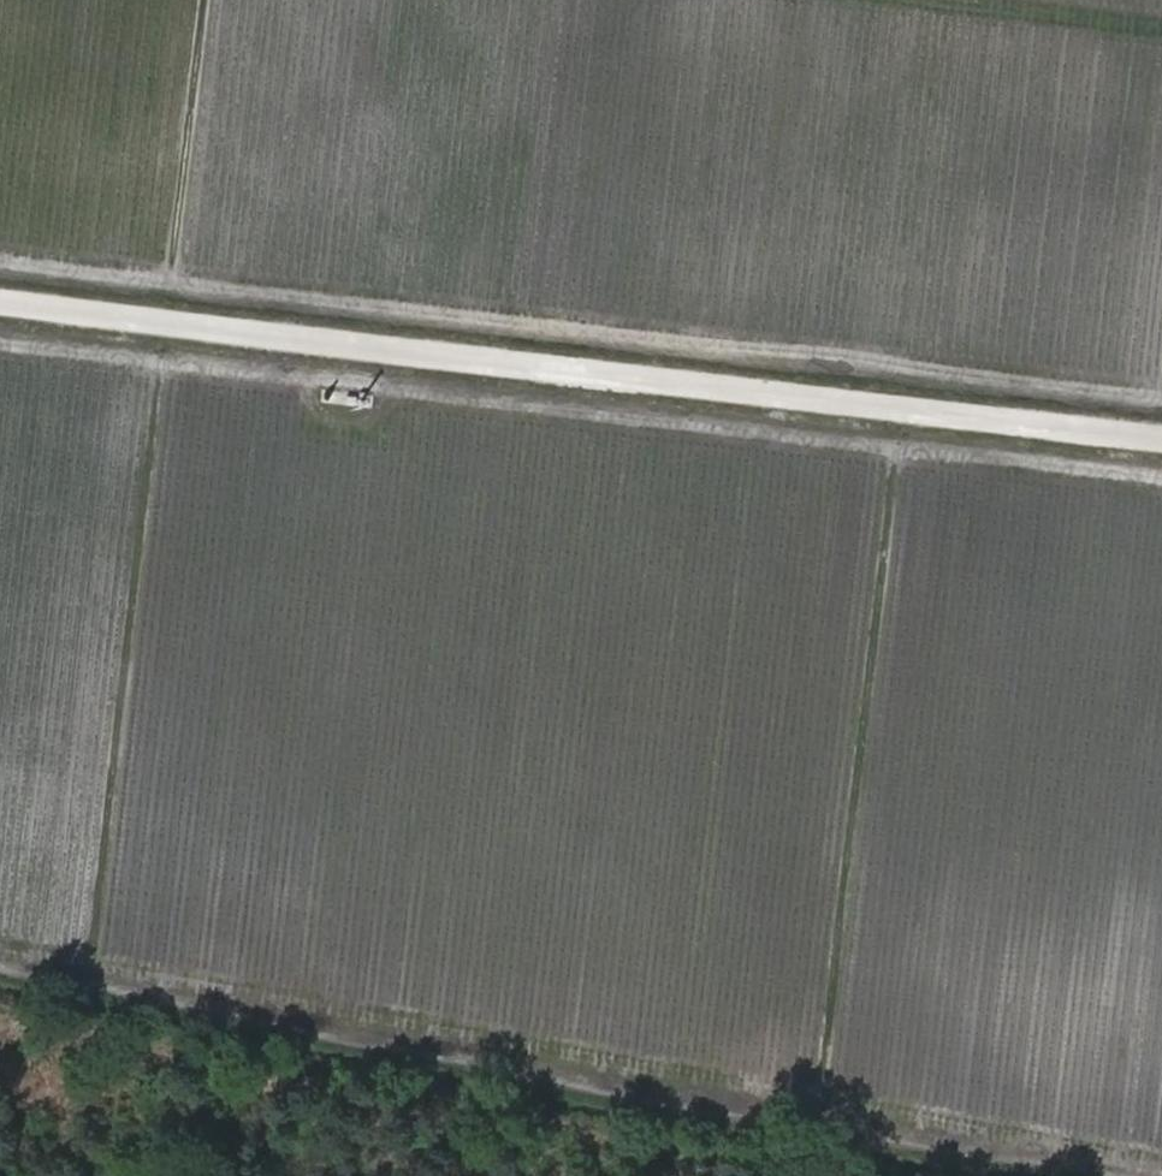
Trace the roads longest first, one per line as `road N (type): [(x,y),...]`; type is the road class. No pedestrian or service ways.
road 1 (track): [(0,298),(1161,437)]
road 2 (track): [(1113,1175),(652,1097),(0,967)]
road 3 (track): [(901,406),(819,1127)]
road 4 (track): [(161,318),(83,982)]
road 5 (track): [(161,318),(192,0)]
road 6 (track): [(929,0),(1161,28)]

